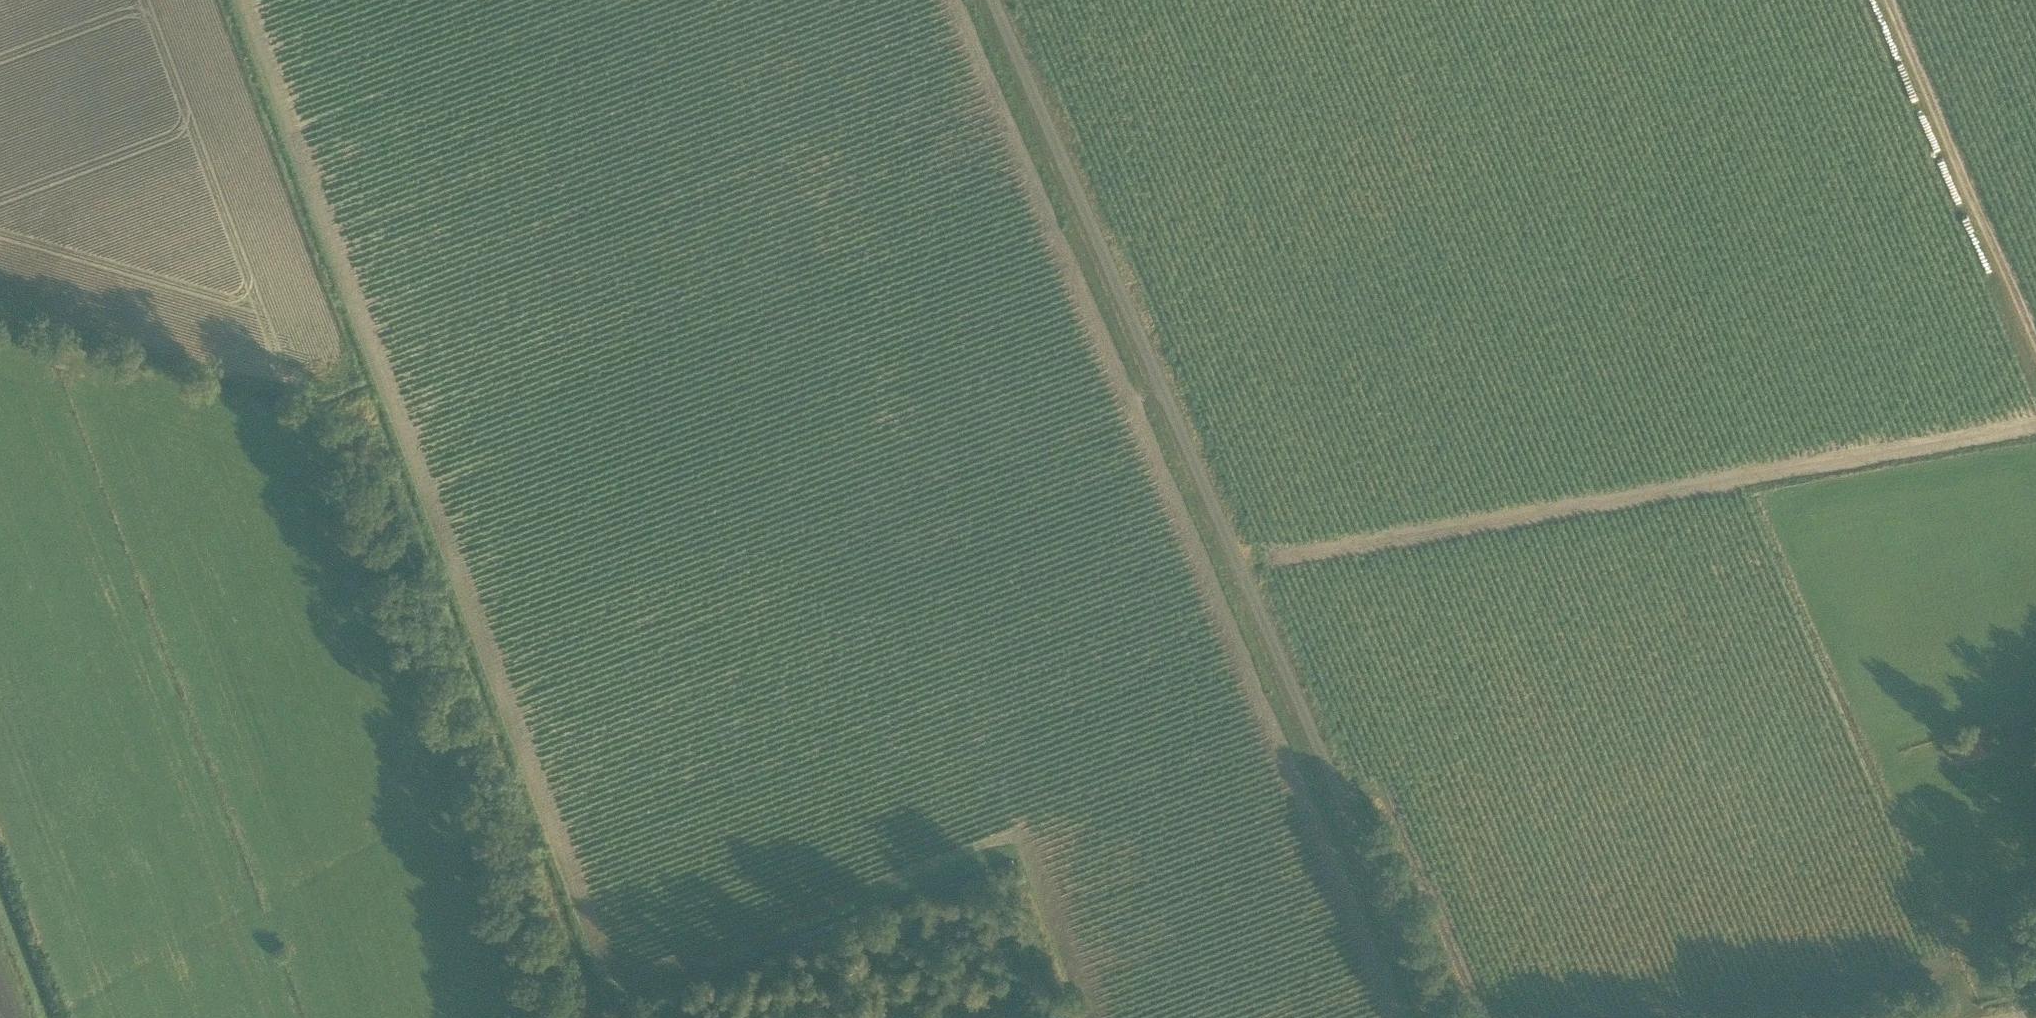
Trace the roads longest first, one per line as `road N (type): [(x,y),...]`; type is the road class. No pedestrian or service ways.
road 1 (unclassified): [(1442,1017),(996,0)]
road 2 (track): [(2035,354),(1883,0)]

